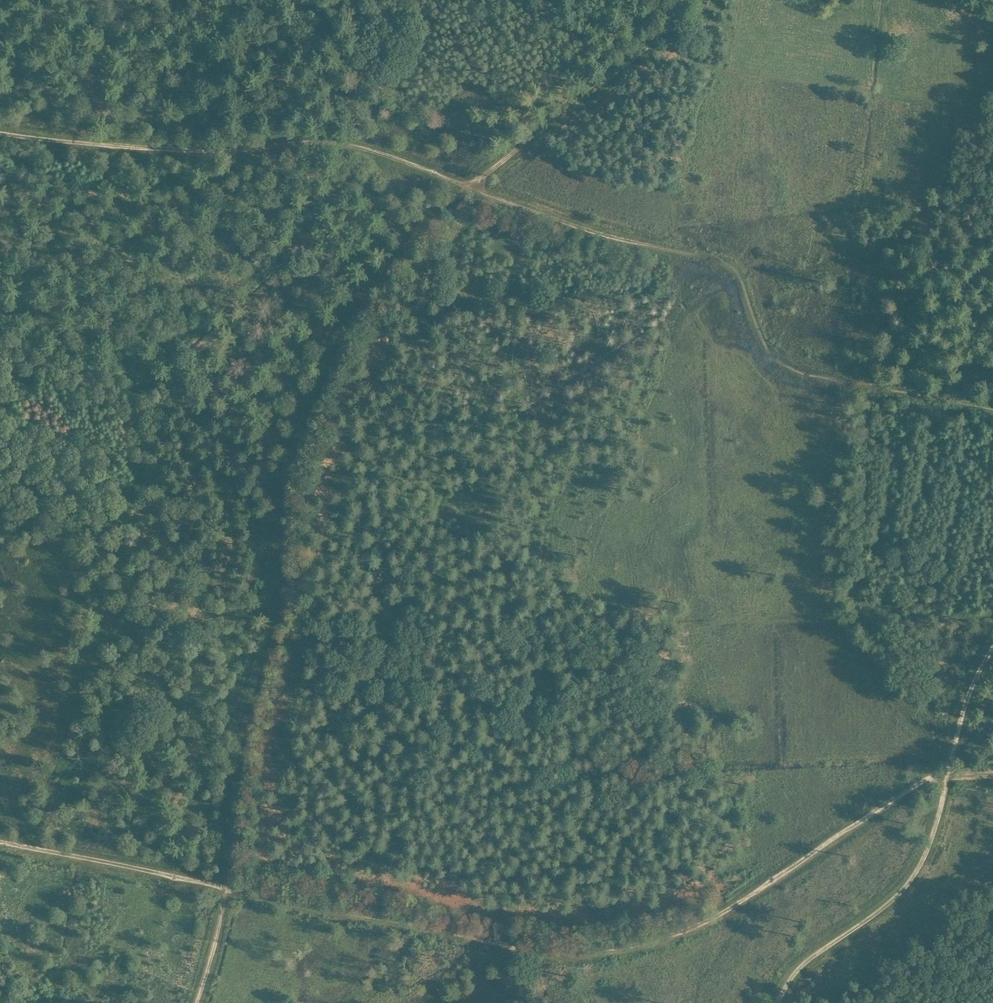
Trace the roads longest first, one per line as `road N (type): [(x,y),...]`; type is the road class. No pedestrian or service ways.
road 1 (track): [(0,131),(150,146),(329,141),(384,154),(547,215),(726,263),(740,278),(766,349),(787,367),(992,410)]
road 2 (track): [(687,0),(655,50),(393,249),(305,389),(282,460),(271,604),(231,777),(227,887)]
road 3 (track): [(227,887),(563,952),(625,949),(695,926),(762,891),(921,781),(946,772)]
road 4 (track): [(946,772),(912,879),(803,964),(777,1002)]
road 5 (track): [(227,887),(0,843)]
road 6 (track): [(992,648),(969,691),(946,772)]

